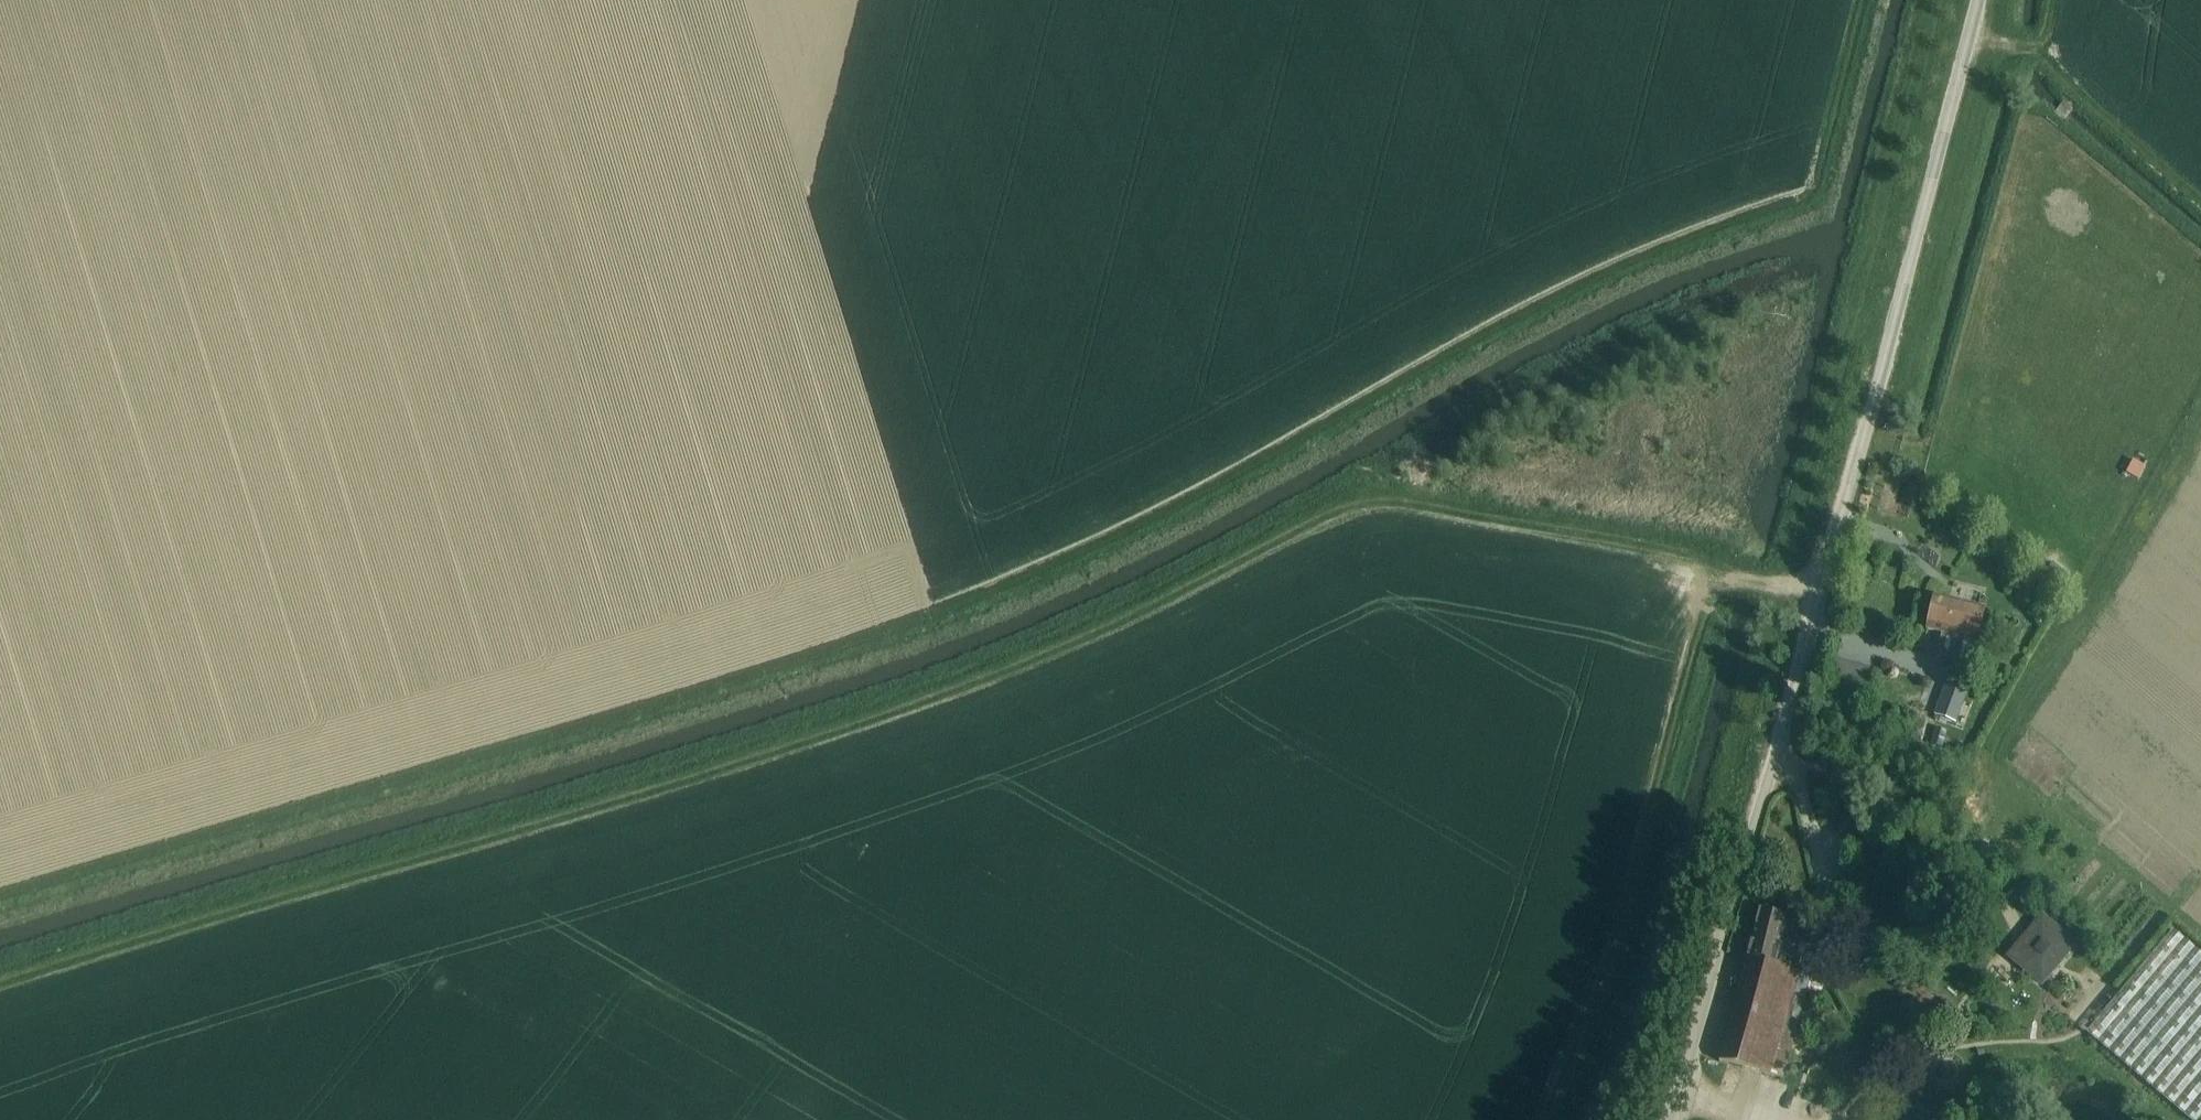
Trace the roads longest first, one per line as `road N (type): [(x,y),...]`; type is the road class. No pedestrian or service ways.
road 1 (unclassified): [(1662,1119),(1707,1008),(1975,0)]

